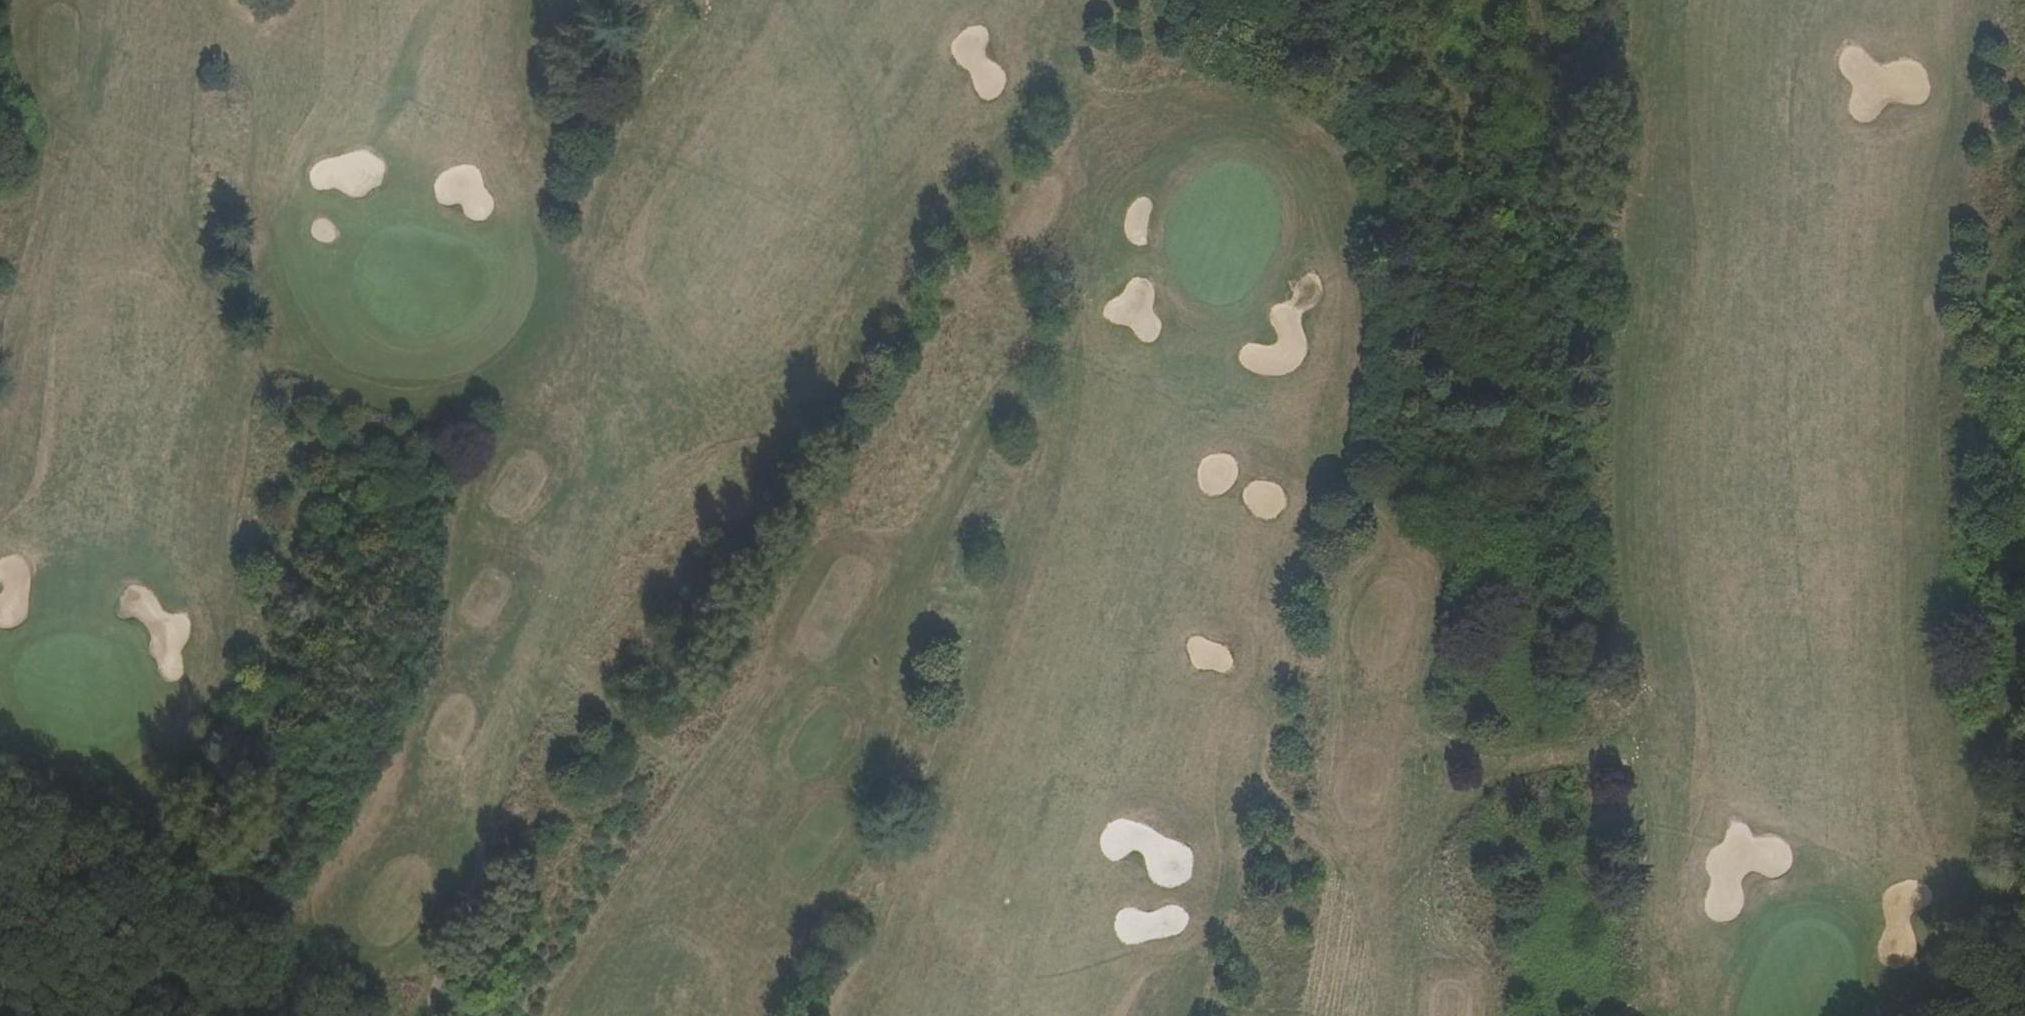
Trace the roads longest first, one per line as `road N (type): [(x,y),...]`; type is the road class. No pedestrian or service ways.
road 1 (track): [(1013,140),(1068,99),(1161,68),(1226,0)]
road 2 (track): [(1960,1015),(2024,861)]

